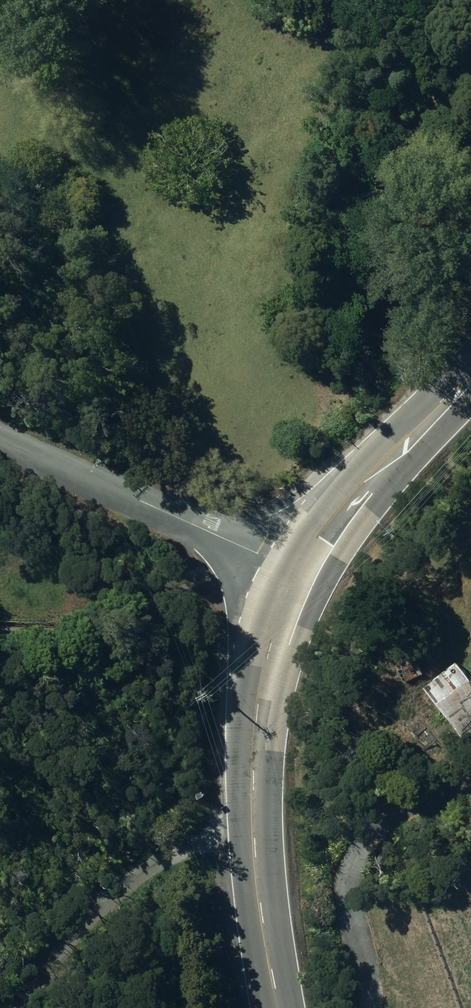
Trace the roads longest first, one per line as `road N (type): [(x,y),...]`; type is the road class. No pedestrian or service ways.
road 1 (secondary): [(278,1007),(259,910),(252,780),(270,646),(293,575)]
road 2 (residential): [(0,442),(293,575)]
road 3 (secondary): [(293,575),(362,483),(470,375)]

